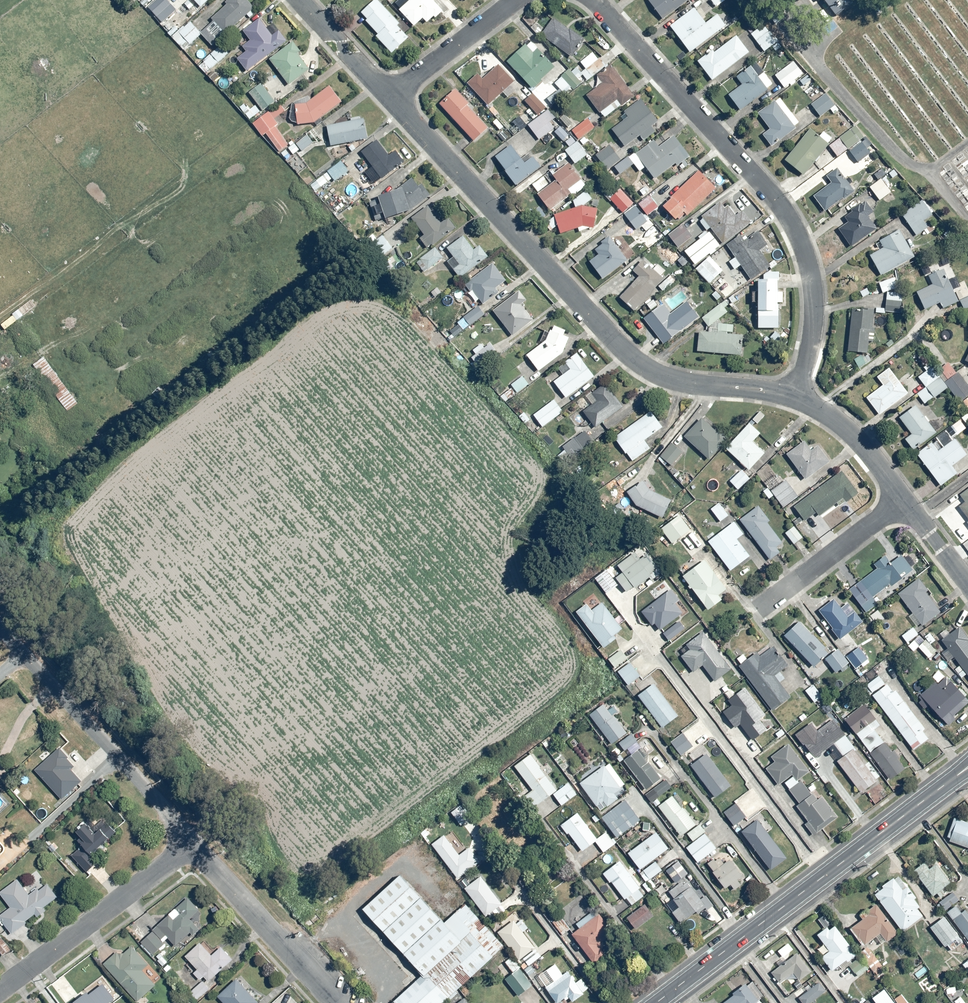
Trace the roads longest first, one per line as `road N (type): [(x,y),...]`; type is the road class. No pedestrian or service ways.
road 1 (residential): [(782,389),(668,375),(629,357),(378,90)]
road 2 (residential): [(590,0),(783,218),(801,308),(782,389)]
road 3 (secondary): [(656,1002),(967,769)]
road 4 (residential): [(188,832),(0,627)]
road 5 (residential): [(188,832),(0,979)]
road 6 (residential): [(337,1002),(188,832)]
road 7 (residential): [(759,596),(895,493)]
road 8 (residential): [(895,493),(836,423),(782,389)]
road 9 (residential): [(378,90),(499,0)]
road 10 (residential): [(378,90),(296,0)]

